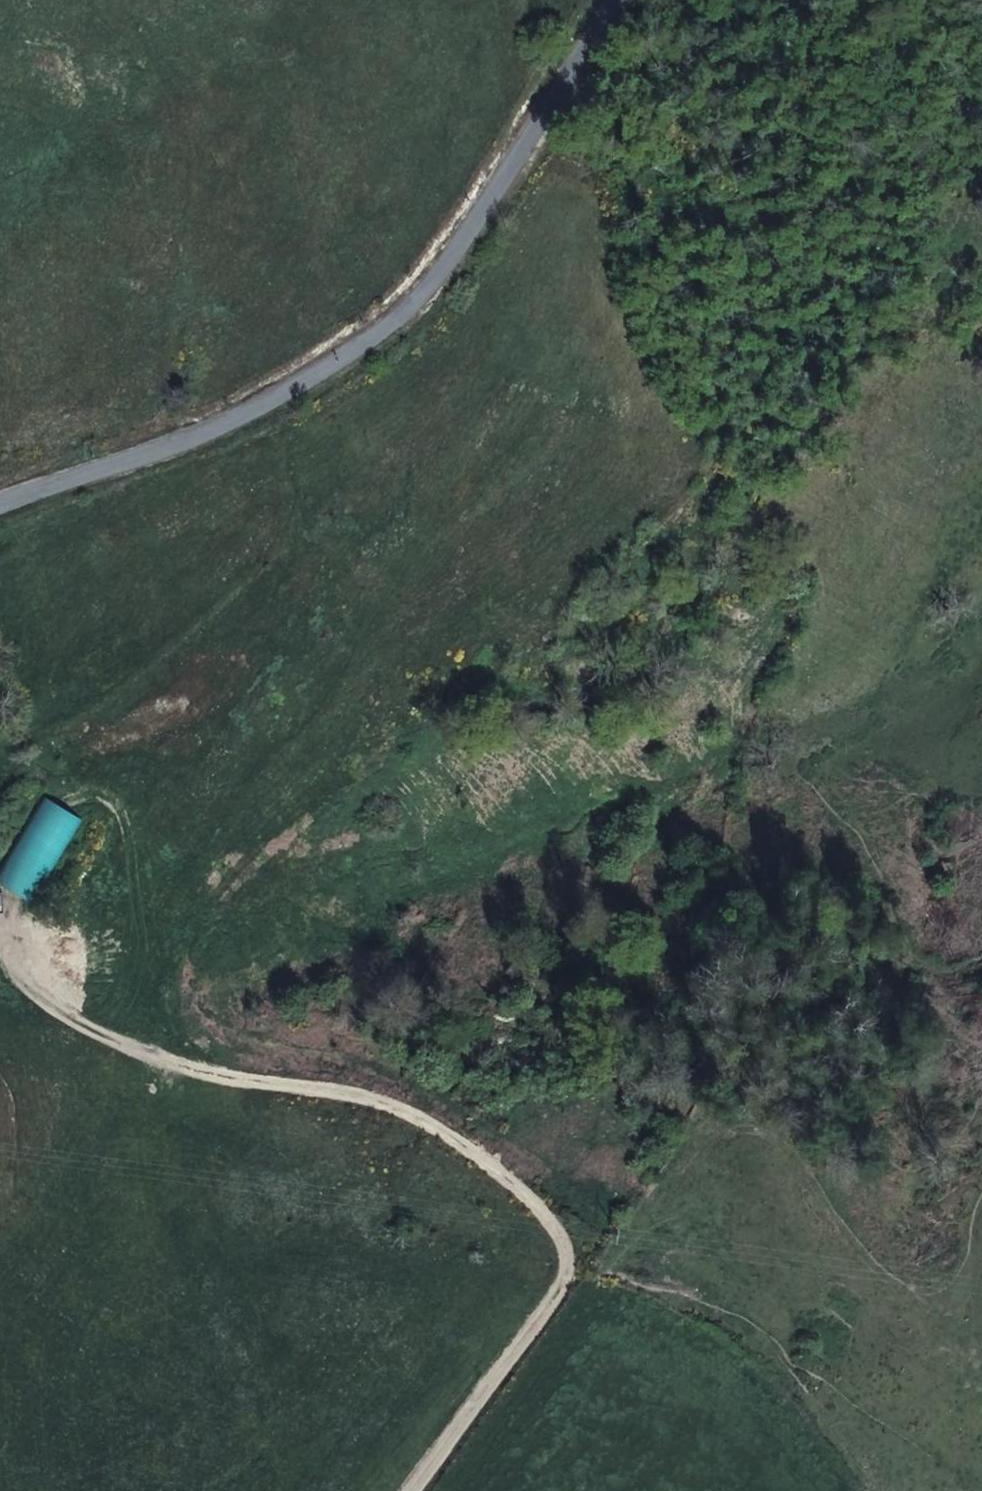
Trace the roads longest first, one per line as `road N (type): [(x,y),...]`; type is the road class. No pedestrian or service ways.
road 1 (unclassified): [(0,504),(270,400),(408,314),(586,58),(617,0)]

